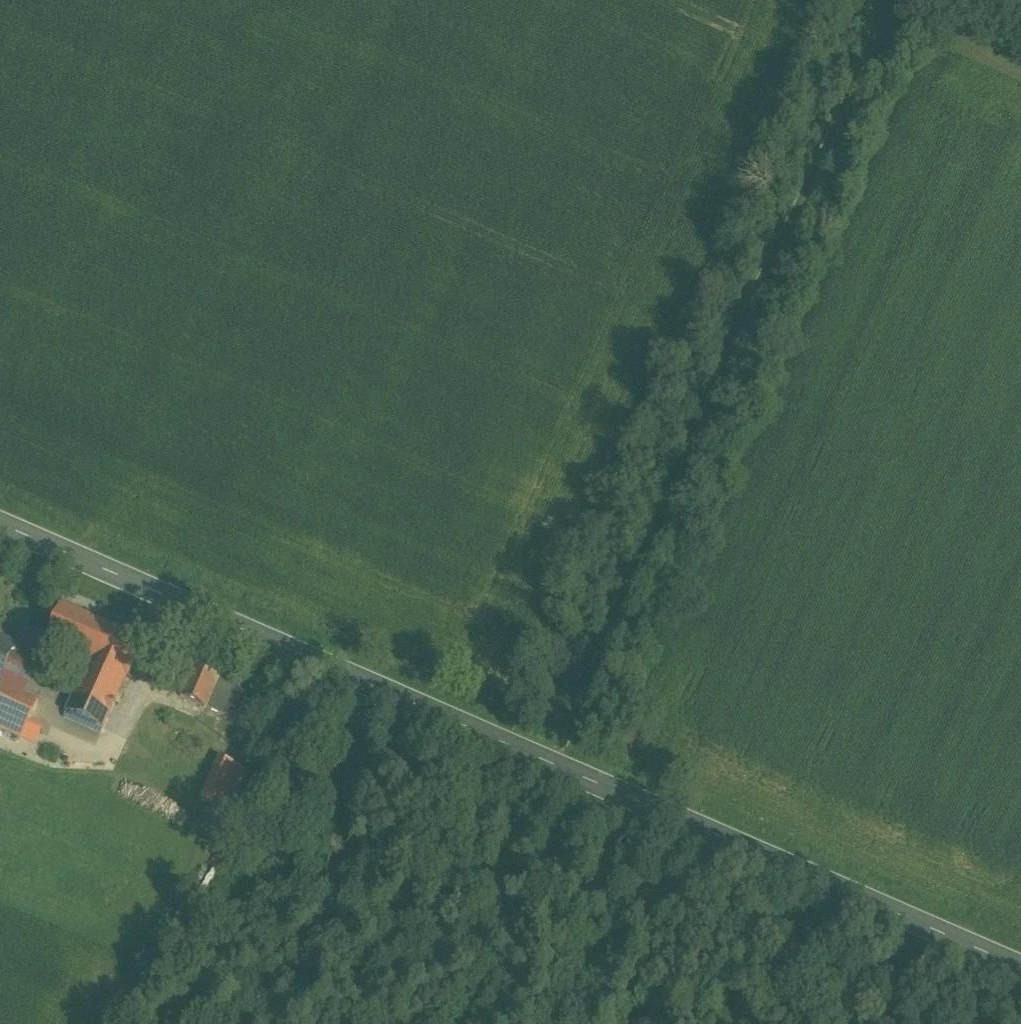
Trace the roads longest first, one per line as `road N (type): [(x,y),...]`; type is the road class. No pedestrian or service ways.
road 1 (secondary): [(0,523),(1020,968)]
road 2 (track): [(534,756),(885,0)]

